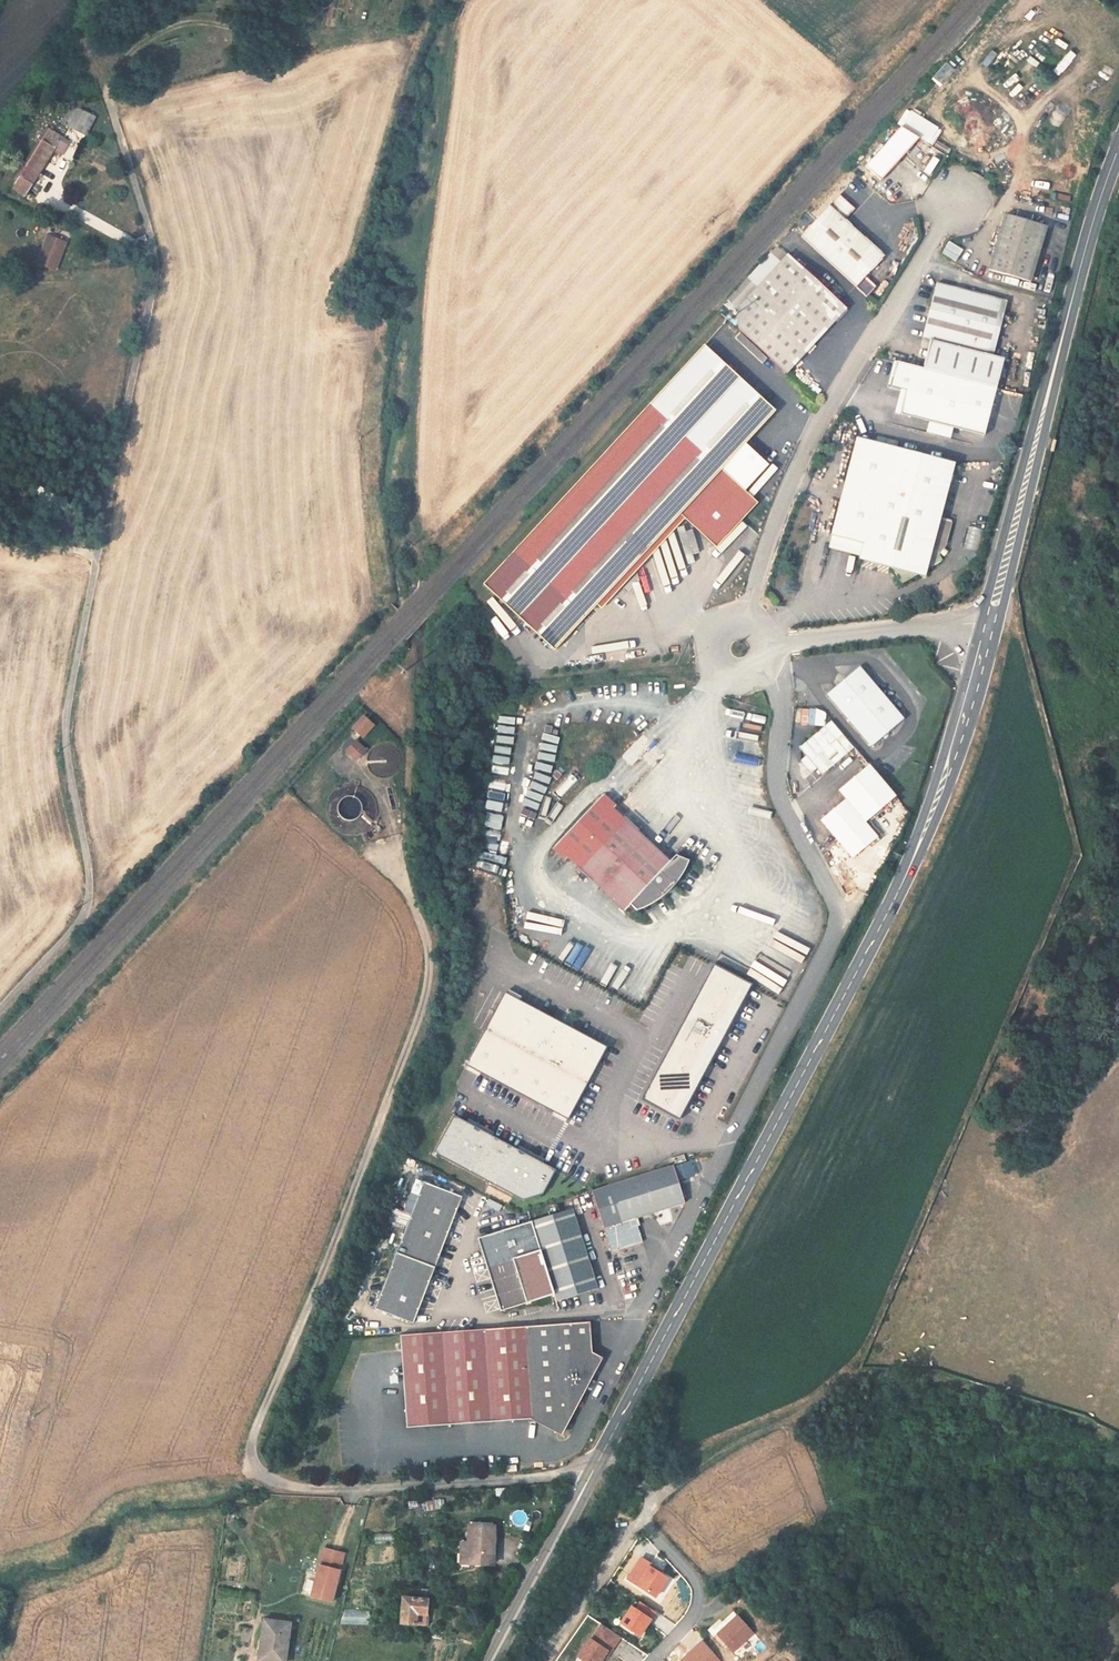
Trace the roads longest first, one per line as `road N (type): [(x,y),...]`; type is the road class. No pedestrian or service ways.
road 1 (unclassified): [(0,1011),(81,922),(88,896),(65,722),(153,261),(107,96)]
road 2 (secondary): [(992,615),(950,768),(913,862),(594,1469)]
road 3 (unclassified): [(765,667),(783,707),(779,799),(836,907),(836,932),(640,1312)]
road 4 (secondary): [(1118,155),(992,615)]
road 5 (unclassified): [(744,618),(791,478),(957,198)]
road 6 (unclassified): [(992,615),(771,643)]
road 7 (secondary): [(594,1469),(491,1660)]
road 8 (residential): [(653,1660),(694,1615),(699,1595),(640,1522)]
road 9 (residential): [(548,1660),(640,1522)]
road 10 (residential): [(486,1322),(640,1312)]
road 11 (unclassified): [(744,618),(717,631),(713,660),(737,678),(765,667)]

